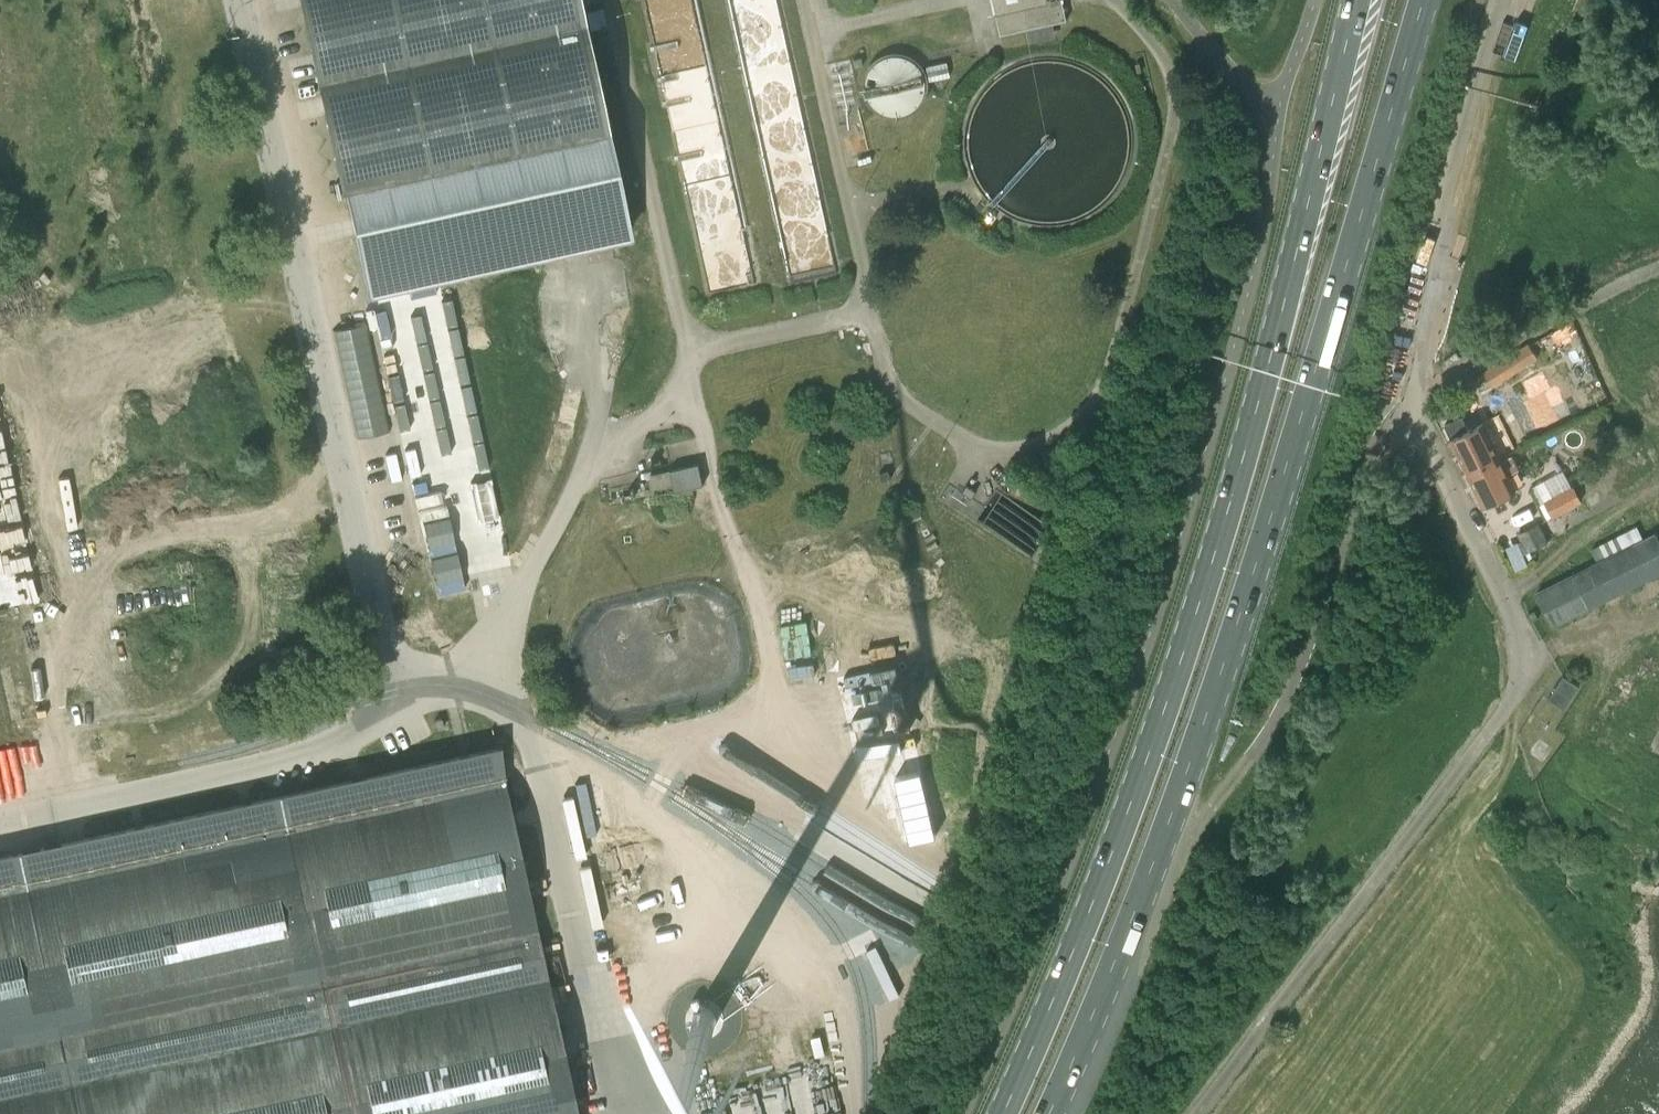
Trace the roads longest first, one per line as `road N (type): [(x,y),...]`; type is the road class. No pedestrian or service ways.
road 1 (trunk): [(1363,0),(1221,547),(1004,1113)]
road 2 (trunk): [(1166,844),(1270,527),(1426,0)]
road 3 (unclassified): [(858,308),(883,388),(974,441),(1007,449),(1042,443),(1104,388),(1174,109),(1160,52),(1116,0)]
road 4 (unclassified): [(426,671),(386,640),(368,598),(235,0)]
road 5 (unclassified): [(1166,844),(1197,826),(1267,736),(1308,648),(1373,451),(1407,404)]
road 6 (unclassified): [(625,1113),(526,728),(462,666)]
road 7 (unclassified): [(1407,404),(1417,291),(1499,0)]
road 8 (unclassified): [(775,737),(762,597),(726,526),(691,343)]
road 9 (unclassified): [(691,343),(670,395),(594,455),(495,629),(462,666)]
road 10 (unclassified): [(426,671),(396,708),(337,740),(255,769),(60,811)]
road 11 (unclassified): [(1494,736),(1527,689),(1529,658),(1407,404)]
road 12 (unclassified): [(691,343),(611,0)]
road 13 (unclassified): [(797,0),(858,308)]
road 14 (unclassified): [(60,811),(0,519)]
road 15 (trunk): [(1050,1113),(1166,844)]
road 16 (unclassified): [(858,308),(691,343)]

